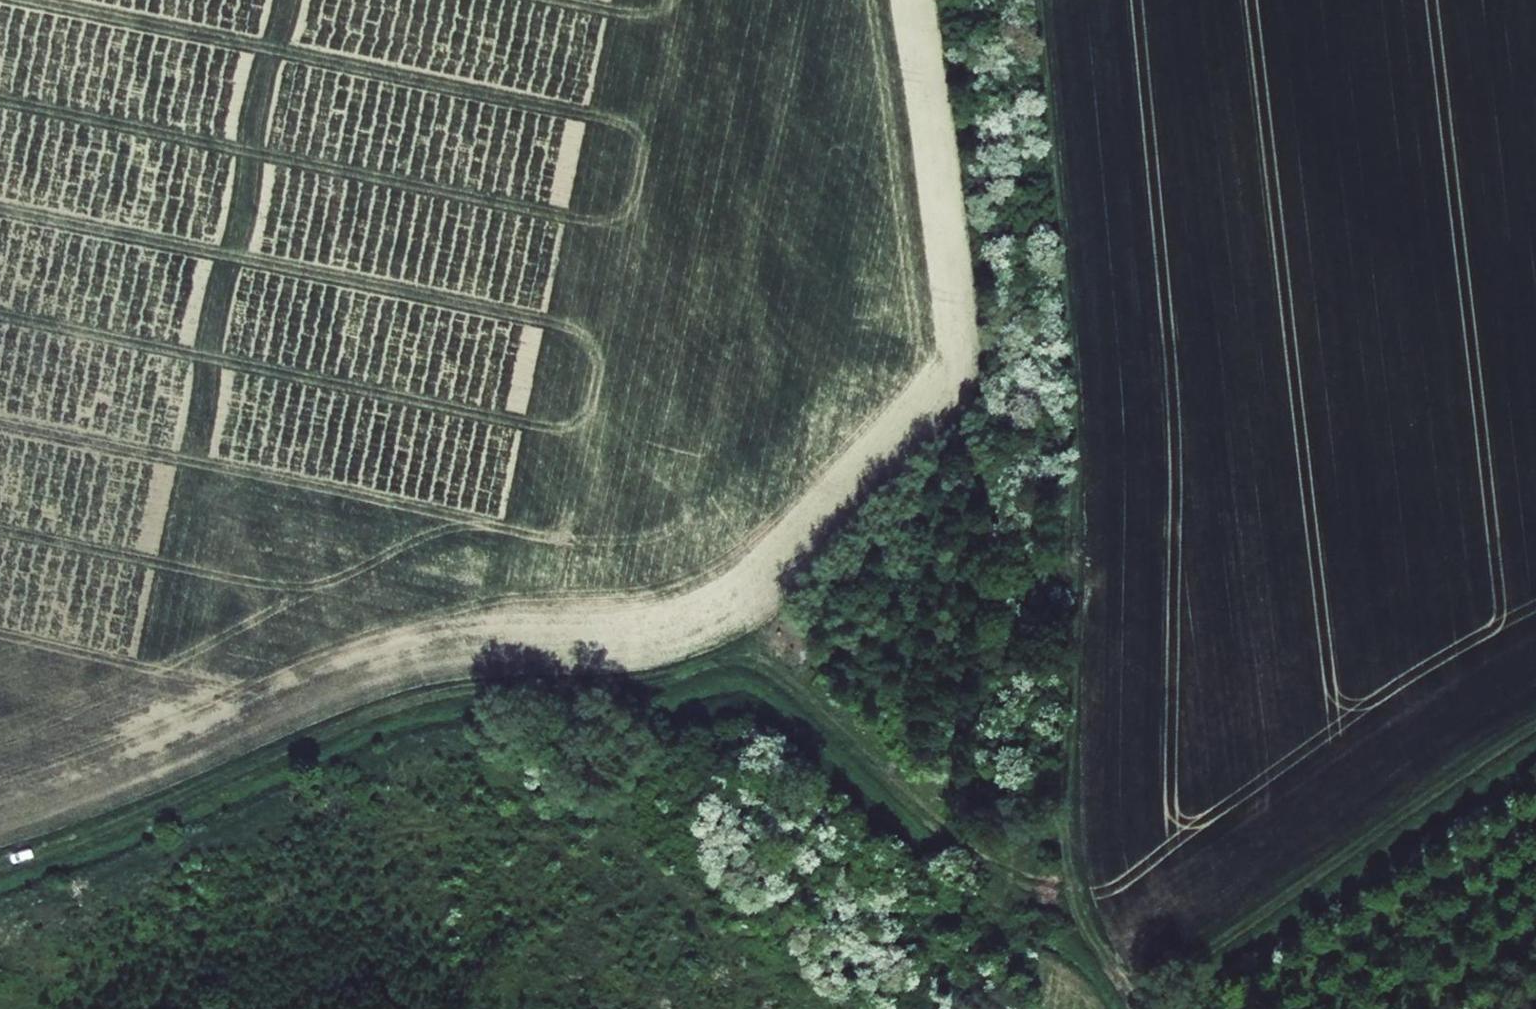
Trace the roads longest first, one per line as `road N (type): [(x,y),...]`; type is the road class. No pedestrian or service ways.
road 1 (track): [(0,863),(105,830),(444,693),(671,683),(730,661),(763,665),(971,858),(1028,887),(1067,894),(1132,1004)]
road 2 (track): [(1133,1008),(1200,916),(1477,726),(1535,699)]

